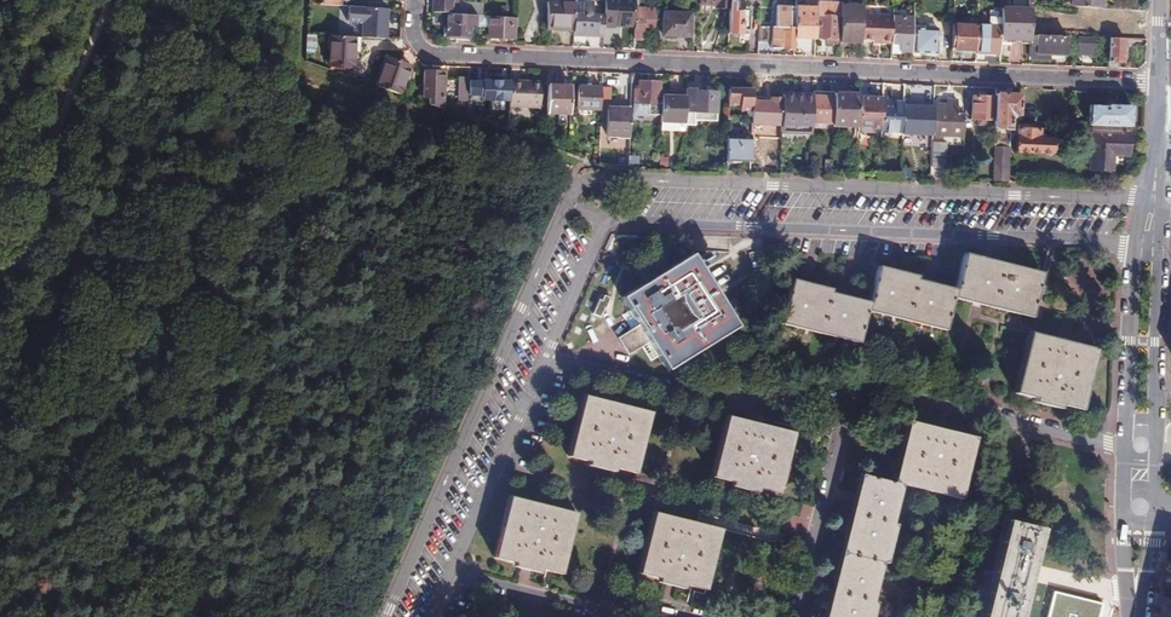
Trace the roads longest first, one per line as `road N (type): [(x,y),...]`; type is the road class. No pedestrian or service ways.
road 1 (residential): [(414,0),(412,33),(435,53),(1157,84)]
road 2 (residential): [(1154,201),(609,181)]
road 3 (residential): [(605,220),(1148,247)]
road 4 (residential): [(567,205),(386,616)]
road 5 (residential): [(1141,446),(865,390),(848,397),(835,426)]
road 6 (residential): [(546,357),(718,406),(835,426)]
road 7 (track): [(0,261),(85,70),(103,0)]
road 8 (residential): [(449,574),(600,613),(603,599),(677,616)]
road 9 (residential): [(449,574),(546,357)]
road 10 (residential): [(1148,247),(1136,266),(1130,404),(1141,446)]
road 11 (residential): [(1141,446),(1152,404),(1159,265),(1148,247)]
road 12 (residential): [(835,426),(791,616)]
road 13 (residential): [(546,357),(605,220)]

